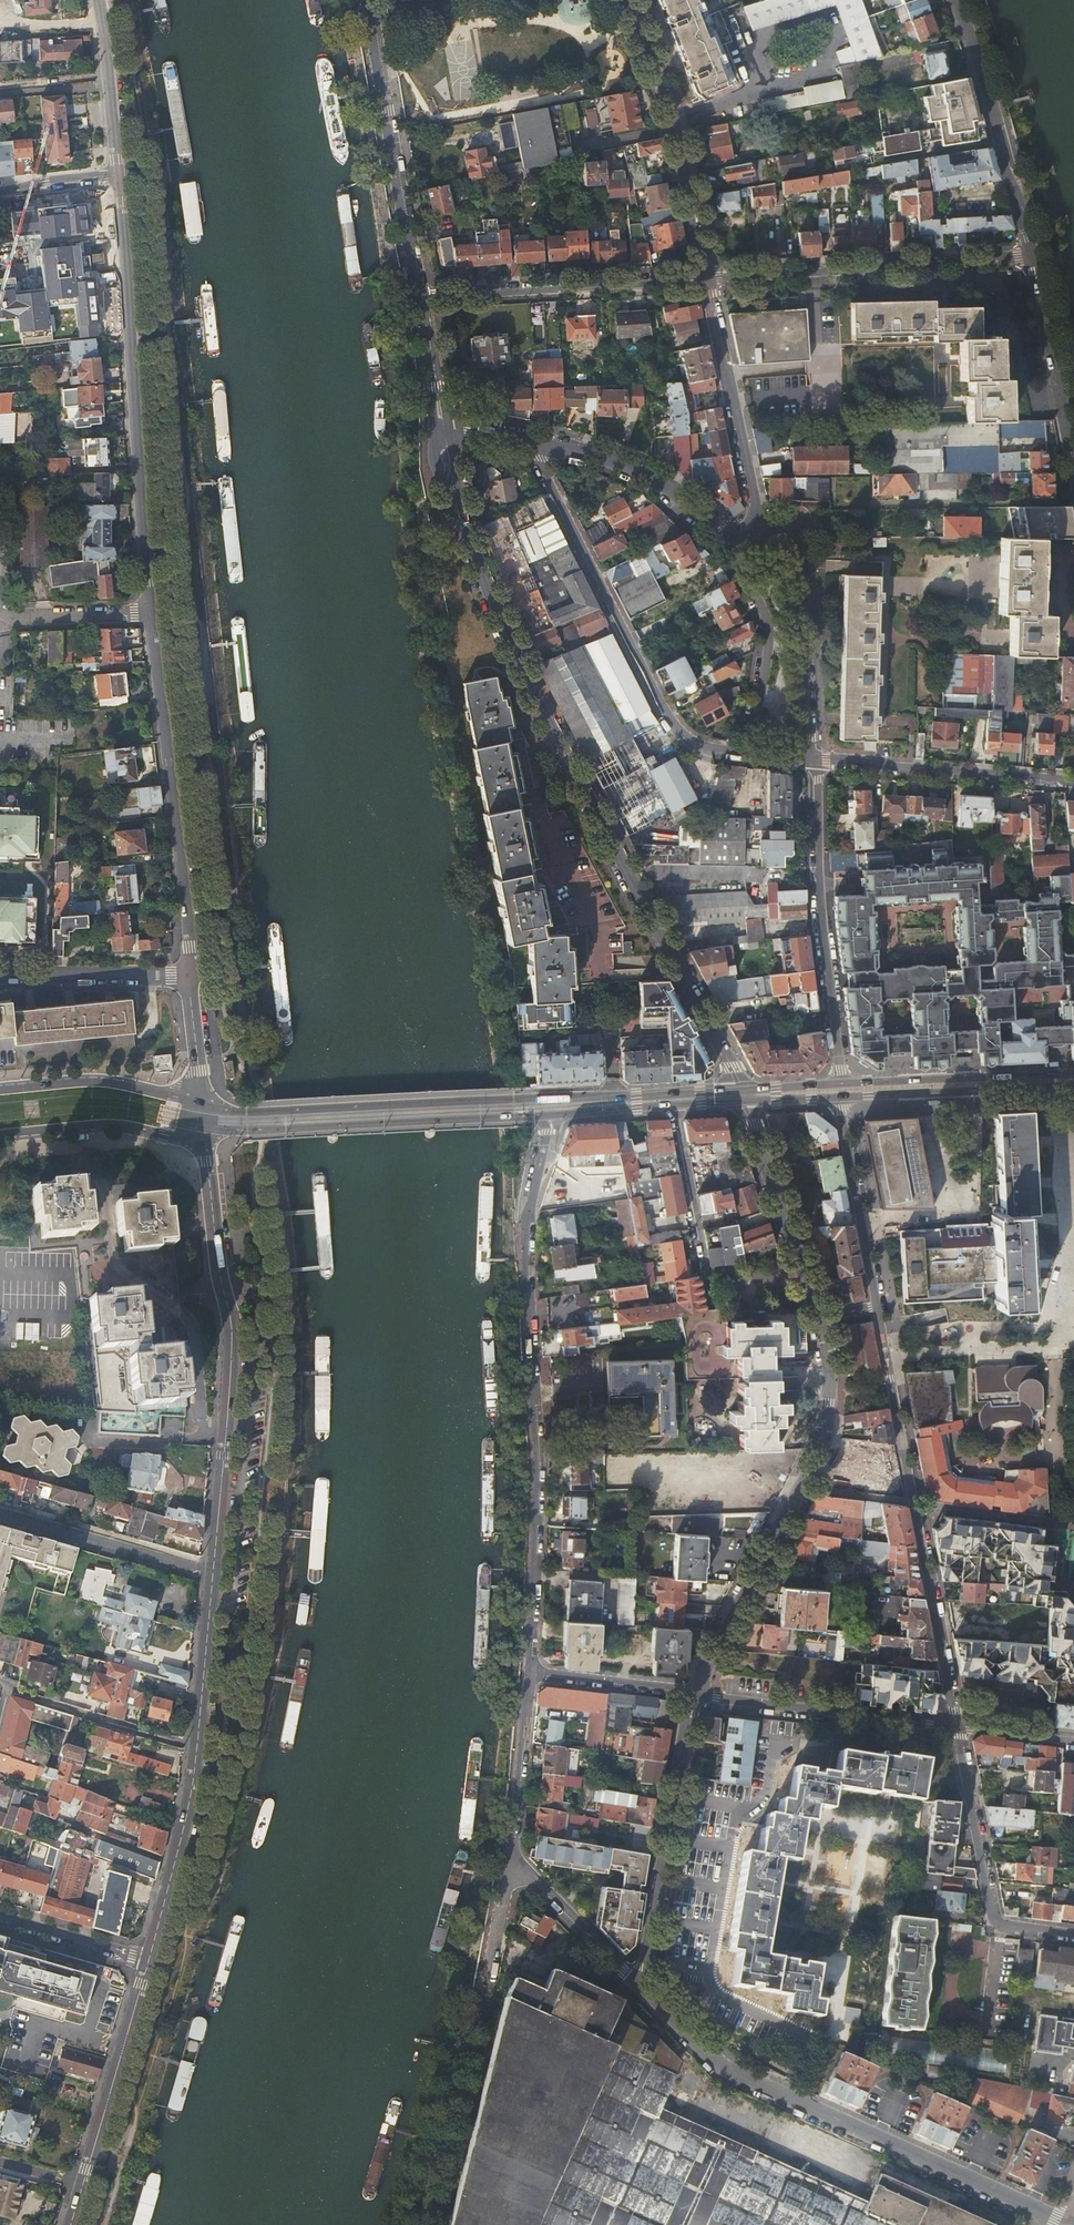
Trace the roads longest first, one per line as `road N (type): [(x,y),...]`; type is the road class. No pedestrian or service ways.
road 1 (residential): [(438,427),(461,534),(515,666),(740,1090)]
road 2 (residential): [(536,1117),(547,1133),(524,1241),(539,1494),(529,1673)]
road 3 (residential): [(1070,2224),(725,2071),(647,1994)]
road 4 (residential): [(213,1574),(232,1334),(202,1140)]
road 5 (residential): [(149,612),(118,177)]
road 6 (residential): [(877,1306),(956,1727)]
road 7 (secondary): [(614,1098),(247,1115),(200,1104)]
road 8 (residential): [(697,1695),(827,1429),(828,1375),(817,1318)]
road 9 (residential): [(748,755),(713,752),(676,733),(527,443)]
road 10 (residential): [(190,977),(149,612)]
road 11 (secondary): [(202,1140),(231,1131),(536,1117)]
road 12 (unclassified): [(705,280),(1031,255)]
road 13 (residential): [(839,1084),(818,918),(813,759)]
road 14 (residential): [(647,1994),(697,1695)]
road 15 (residential): [(366,0),(420,298)]
road 16 (residential): [(705,280),(664,85),(628,0)]
road 17 (residential): [(705,280),(420,298)]
road 18 (residential): [(956,1727),(993,1918),(1073,1937)]
road 19 (tertiary): [(1031,255),(958,0)]
road 20 (residential): [(956,1727),(697,1695)]
road 21 (residential): [(1073,780),(813,759)]
road 22 (residential): [(761,525),(705,280)]
road 23 (residential): [(83,2190),(150,1960)]
road 24 (secondary): [(1073,1073),(839,1084)]
road 25 (secondary): [(841,1096),(1073,1085)]
road 26 (residential): [(734,534),(769,619),(748,755)]
road 27 (residential): [(817,1318),(744,1101)]
road 28 (residential): [(734,534),(648,479),(527,443)]
road 29 (residential): [(0,1514),(213,1574)]
road 30 (residential): [(150,1960),(197,1749)]
road 31 (tertiary): [(1073,466),(1031,255)]
road 32 (residential): [(841,1096),(877,1306)]
road 33 (residential): [(713,1306),(672,1105)]
road 34 (secondary): [(0,1137),(118,1127),(202,1140)]
road 35 (secondary): [(200,1104),(98,1082),(0,1090)]
road 36 (residential): [(197,1749),(9,1691)]
road 37 (residential): [(813,759),(801,596),(790,566)]
road 38 (residential): [(513,1853),(647,1994)]
road 39 (residential): [(0,971),(190,977)]
road 40 (residential): [(529,1673),(513,1853)]
road 41 (residential): [(118,177),(99,0)]
road 42 (residential): [(197,1749),(213,1574)]
road 43 (residential): [(697,1695),(529,1673)]
road 44 (residential): [(0,1918),(150,1960)]
road 45 (residential): [(0,609),(18,617),(149,612)]
road 46 (secondary): [(536,1117),(672,1105)]
road 47 (residential): [(420,298),(438,427)]
road 48 (secondary): [(740,1090),(614,1098)]
road 49 (residential): [(513,1853),(488,1971)]

